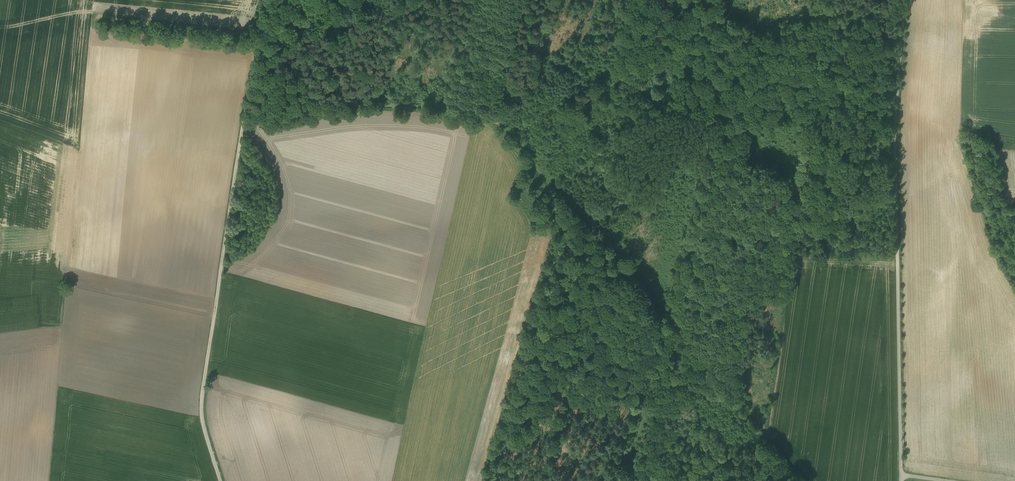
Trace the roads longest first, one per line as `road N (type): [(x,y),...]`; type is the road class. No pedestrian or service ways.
road 1 (track): [(803,480),(498,125),(428,104),(247,106)]
road 2 (track): [(901,480),(895,111),(905,0)]
road 3 (track): [(222,480),(201,400),(247,106)]
road 4 (track): [(98,18),(247,34),(253,41),(247,106)]
road 5 (track): [(253,41),(416,0)]
road 6 (track): [(498,125),(529,0)]

